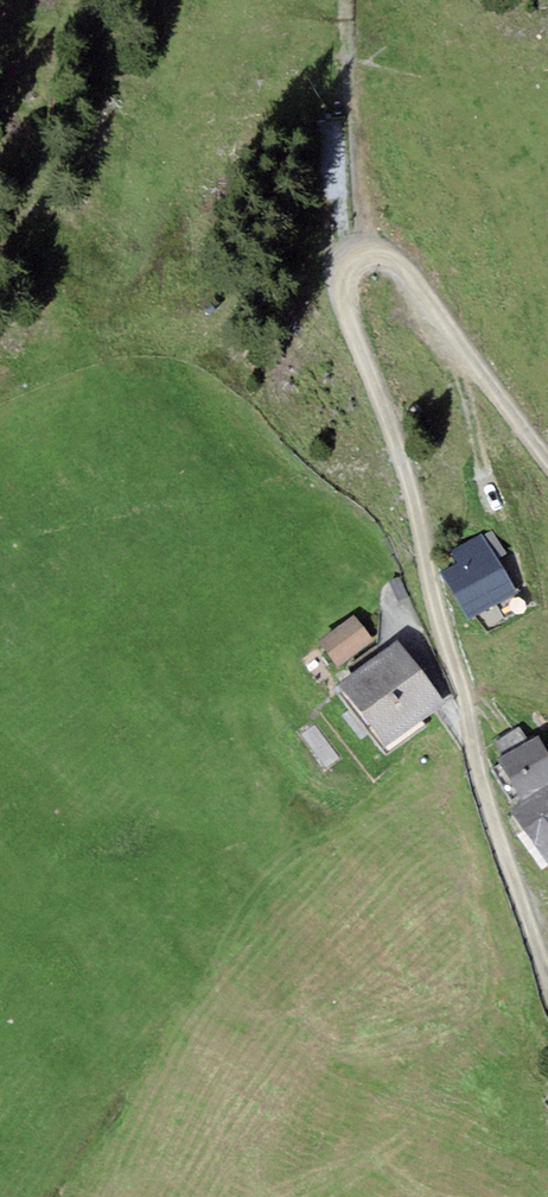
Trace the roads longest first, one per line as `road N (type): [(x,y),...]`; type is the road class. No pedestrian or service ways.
road 1 (track): [(345,278),(344,303),(413,475),(432,587),(524,902),(547,955)]
road 2 (track): [(547,462),(407,274),(378,262),(345,278)]

